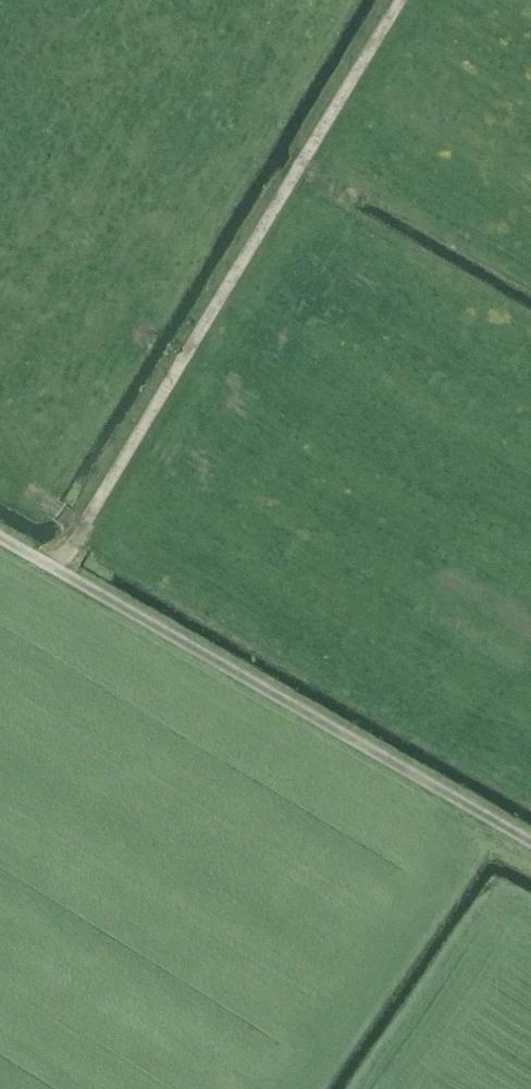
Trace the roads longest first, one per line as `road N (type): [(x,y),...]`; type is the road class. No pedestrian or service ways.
road 1 (track): [(51,567),(402,0)]

